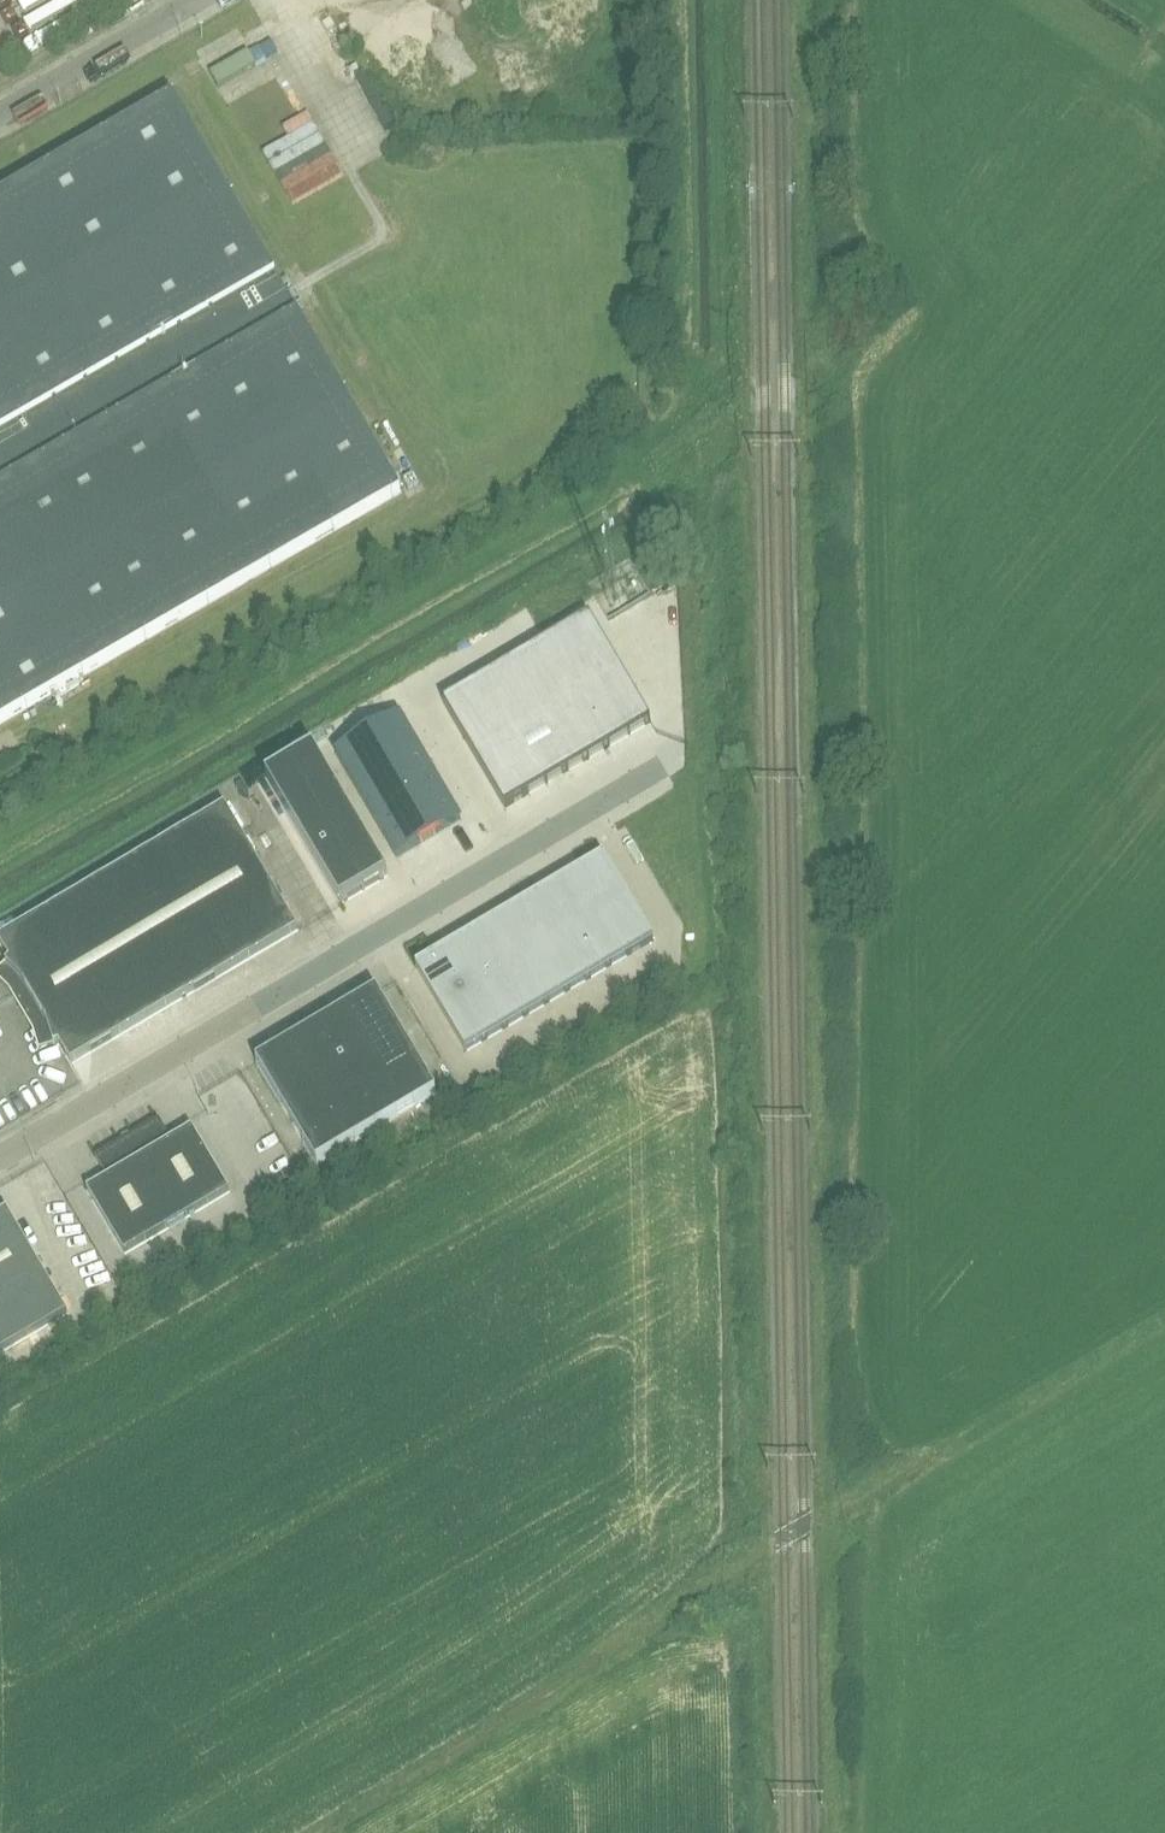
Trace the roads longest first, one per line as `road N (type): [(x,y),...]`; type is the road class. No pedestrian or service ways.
road 1 (unclassified): [(0,1154),(647,776)]
road 2 (unclassified): [(0,113),(199,0)]

